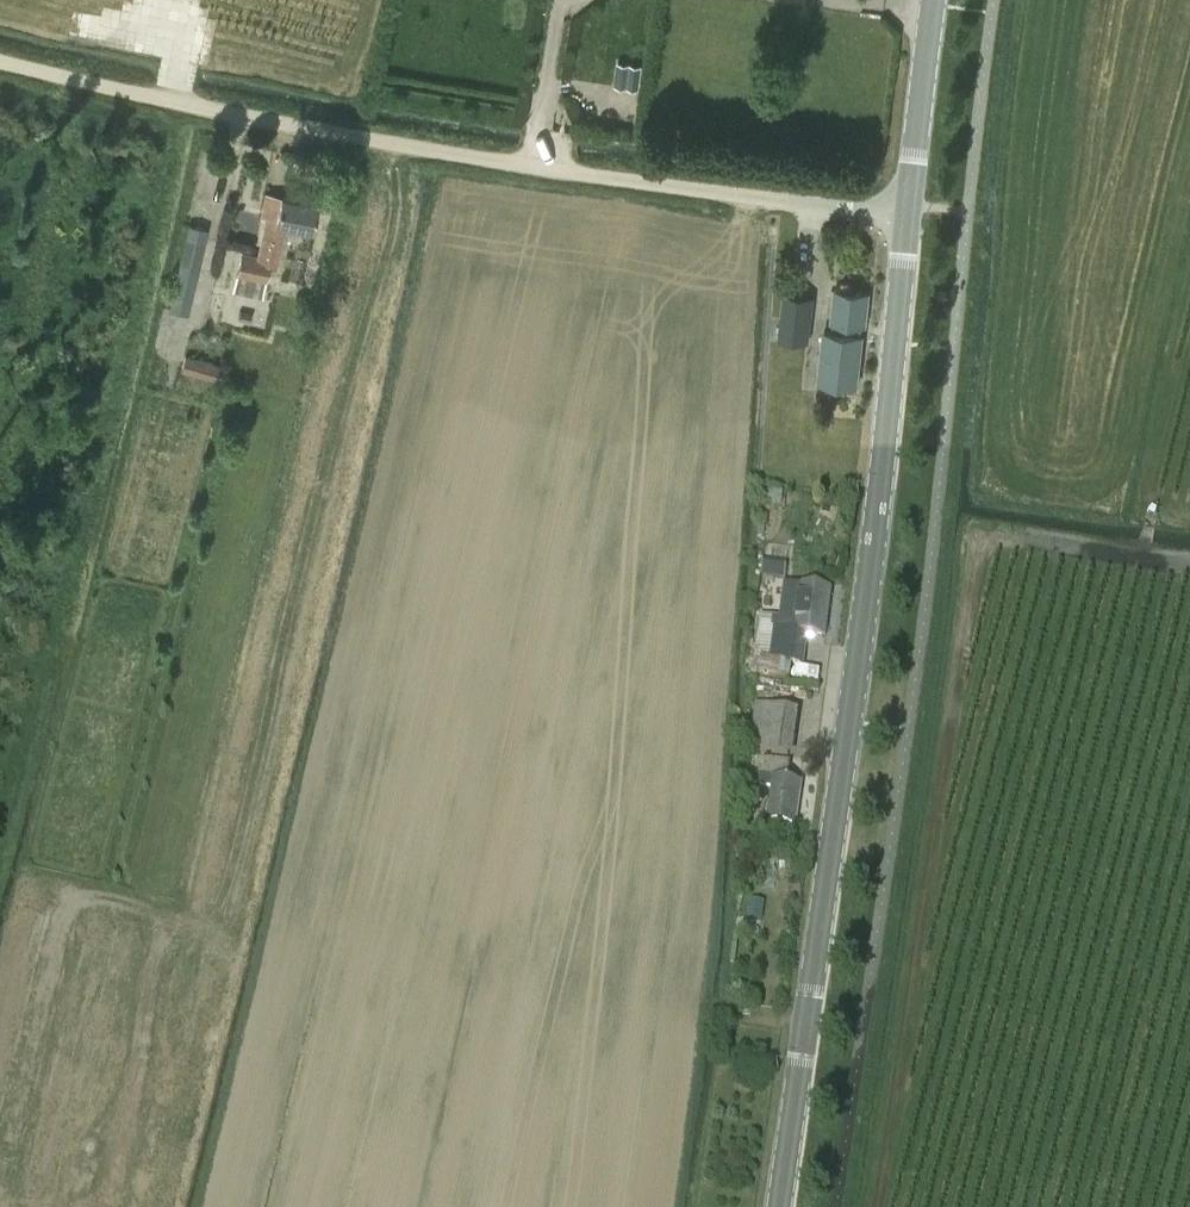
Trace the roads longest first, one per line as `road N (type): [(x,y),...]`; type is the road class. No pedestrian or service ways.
road 1 (secondary): [(775,1206),(907,212)]
road 2 (unclassified): [(907,212),(178,104),(0,61)]
road 3 (secondary): [(907,212),(937,0)]

